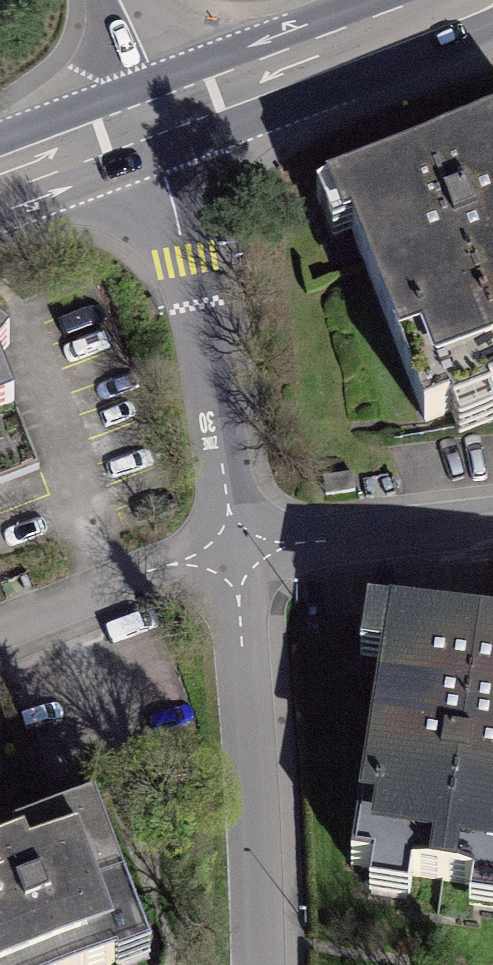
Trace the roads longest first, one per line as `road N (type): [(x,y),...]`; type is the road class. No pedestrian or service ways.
road 1 (residential): [(160,111),(230,546)]
road 2 (residential): [(230,546),(252,964)]
road 3 (primary): [(461,0),(160,111)]
road 4 (residential): [(230,546),(492,521)]
road 5 (residential): [(230,546),(0,631)]
road 6 (primary): [(160,111),(0,169)]

